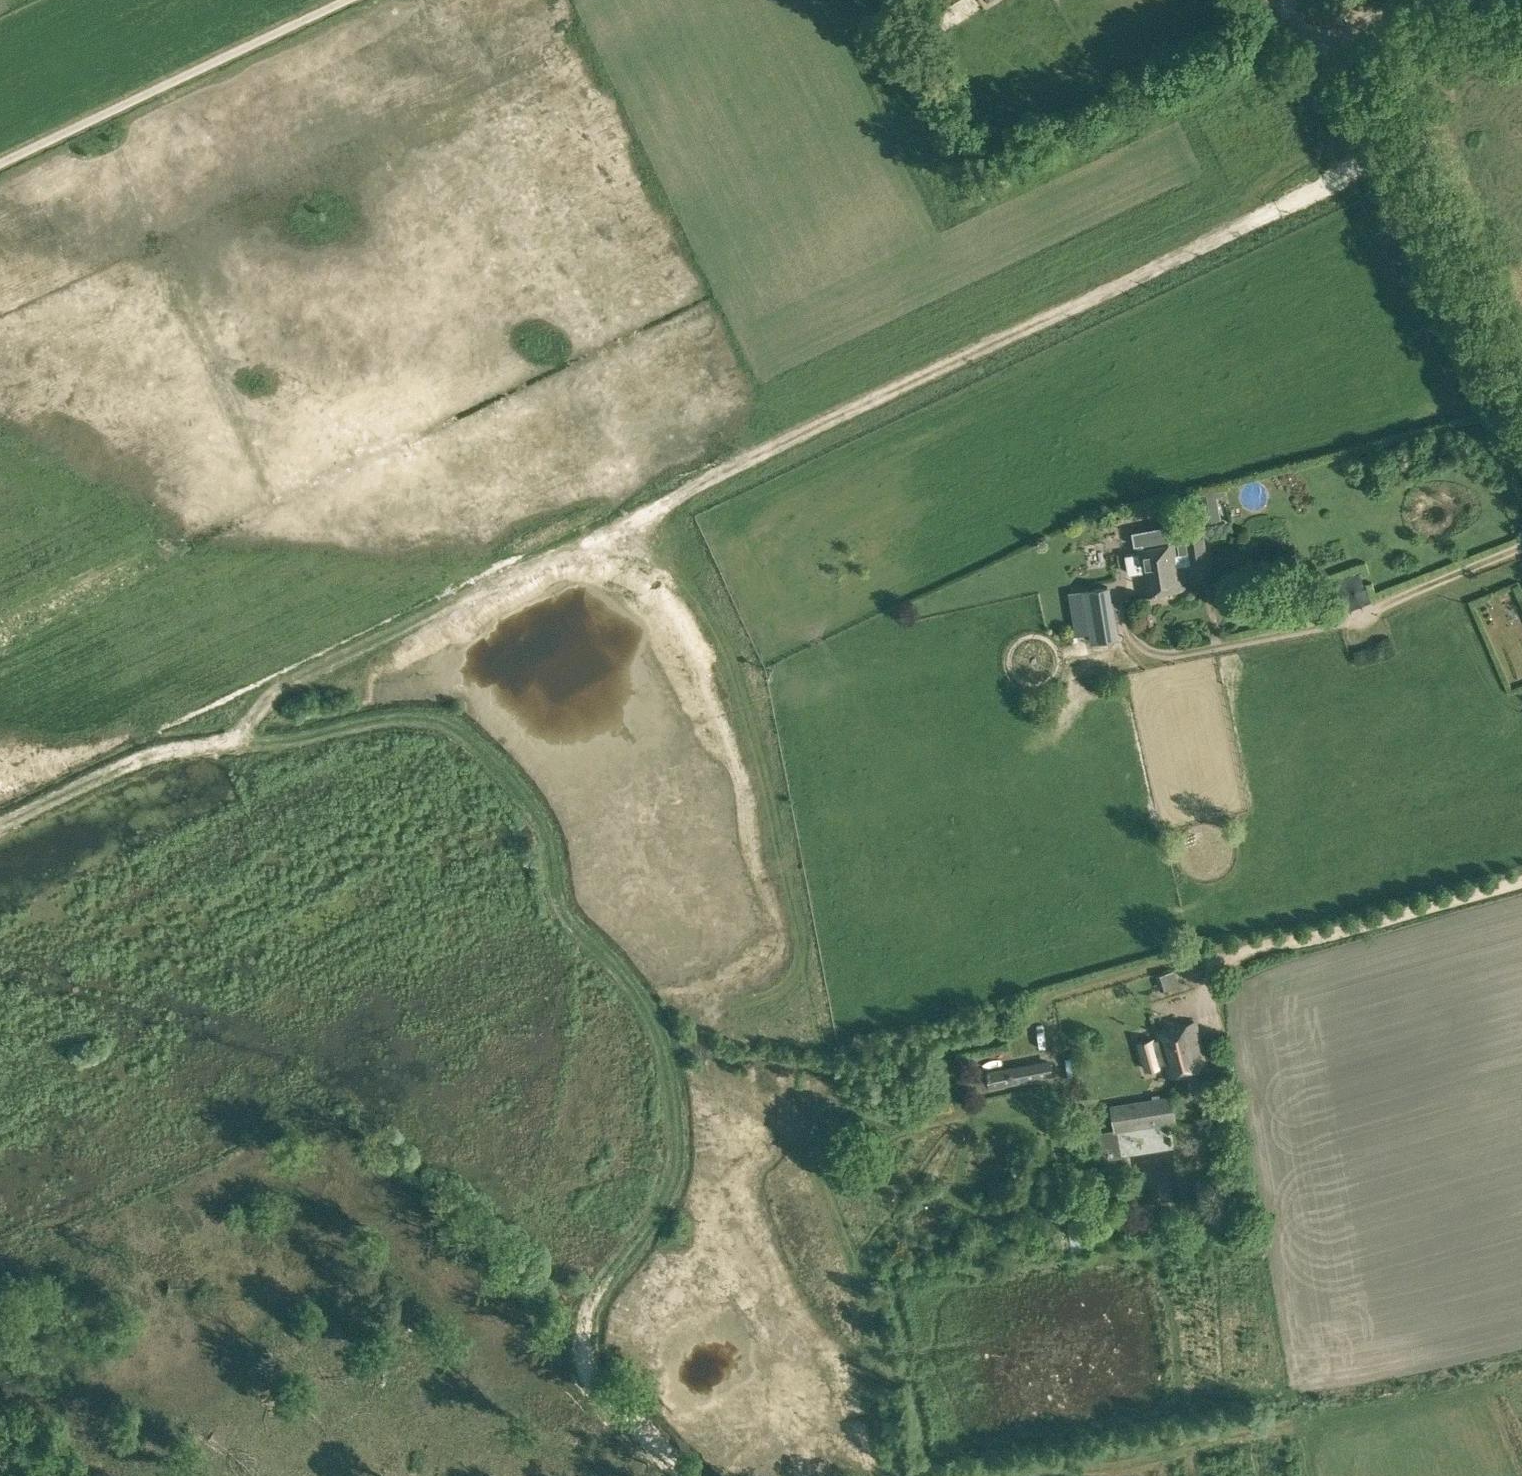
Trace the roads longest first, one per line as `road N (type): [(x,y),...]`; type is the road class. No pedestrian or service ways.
road 1 (track): [(1380,160),(458,600),(272,697),(229,740),(154,755),(0,826)]
road 2 (tertiary): [(1521,446),(1370,140),(1310,45)]
road 3 (unclassified): [(1310,45),(1428,0)]

